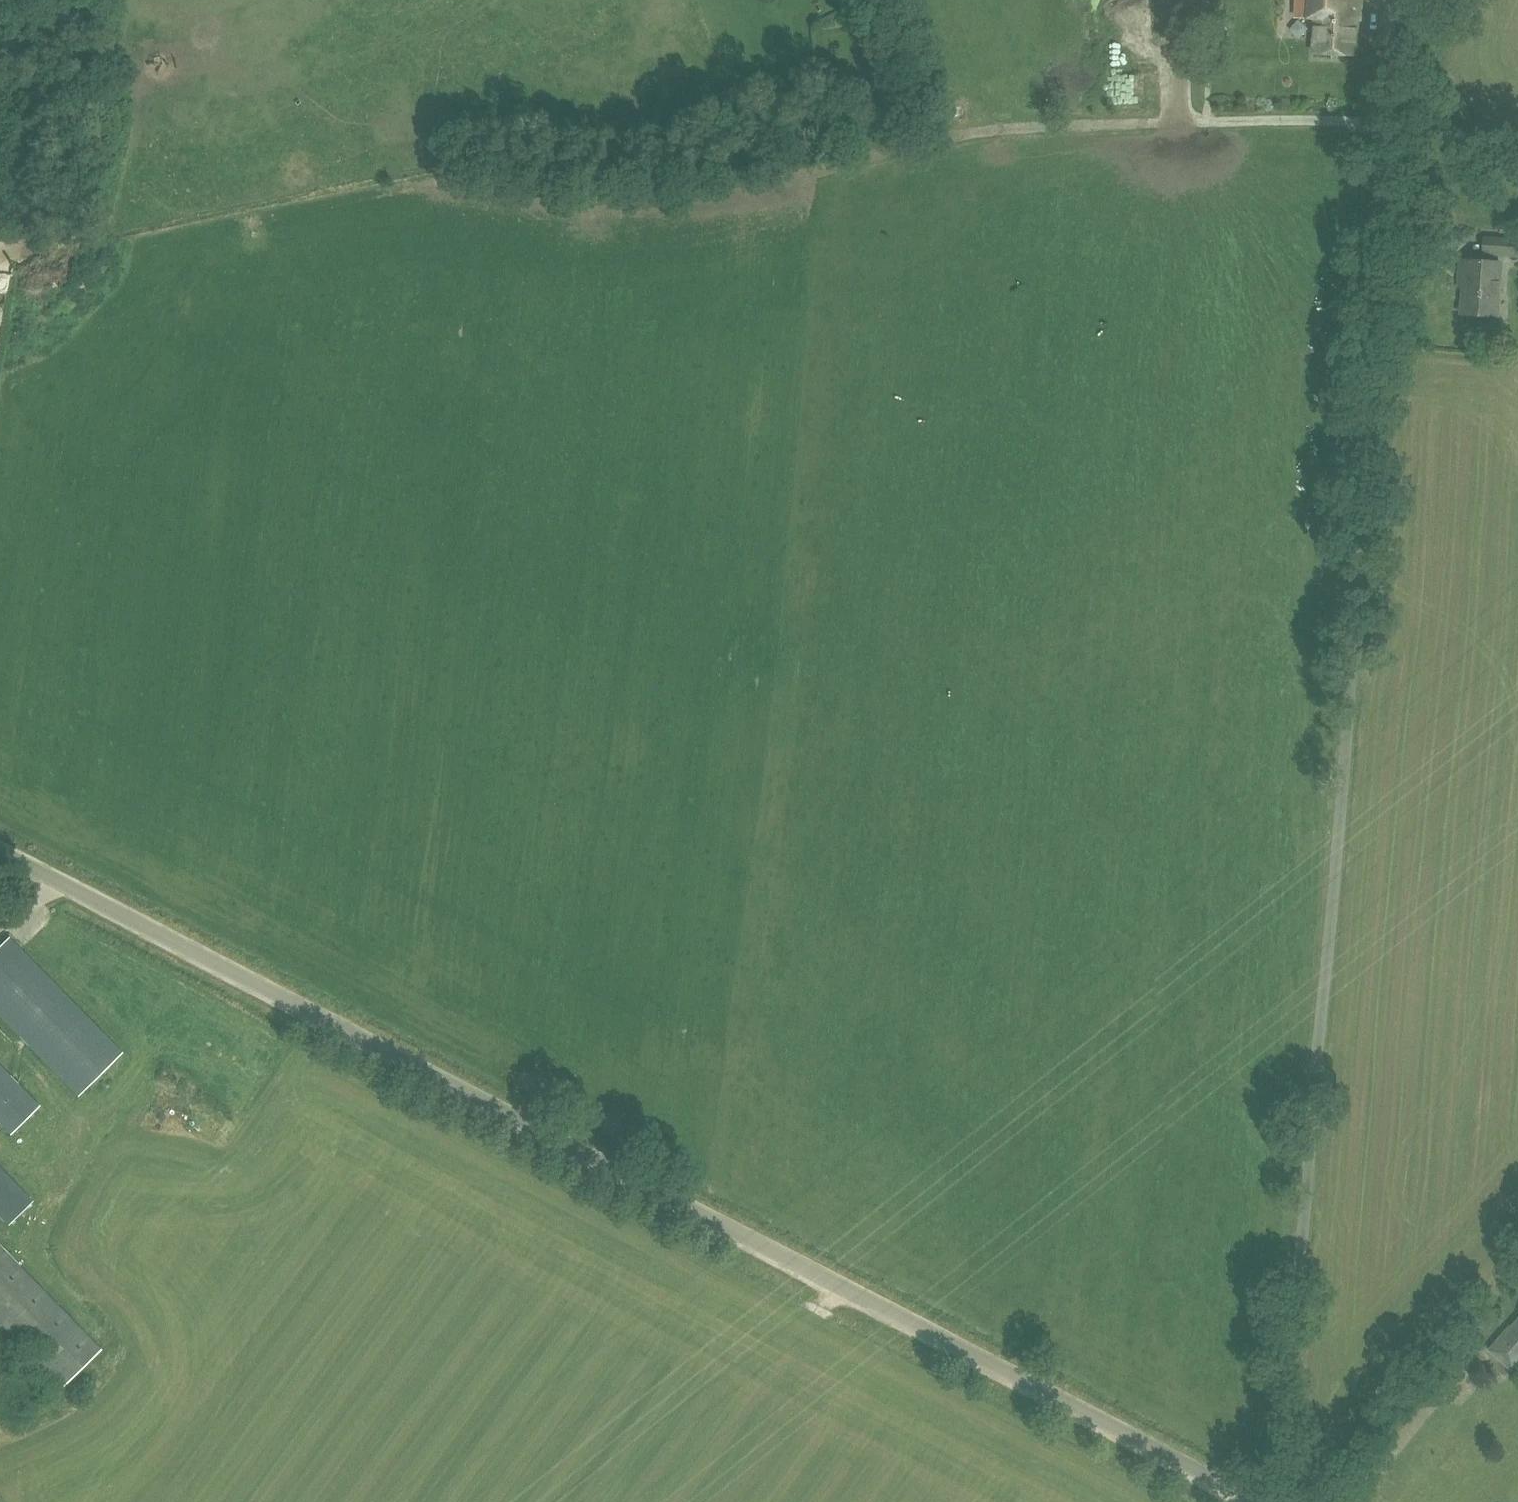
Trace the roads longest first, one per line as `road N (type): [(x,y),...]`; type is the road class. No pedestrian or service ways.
road 1 (unclassified): [(1250,1501),(0,853)]

